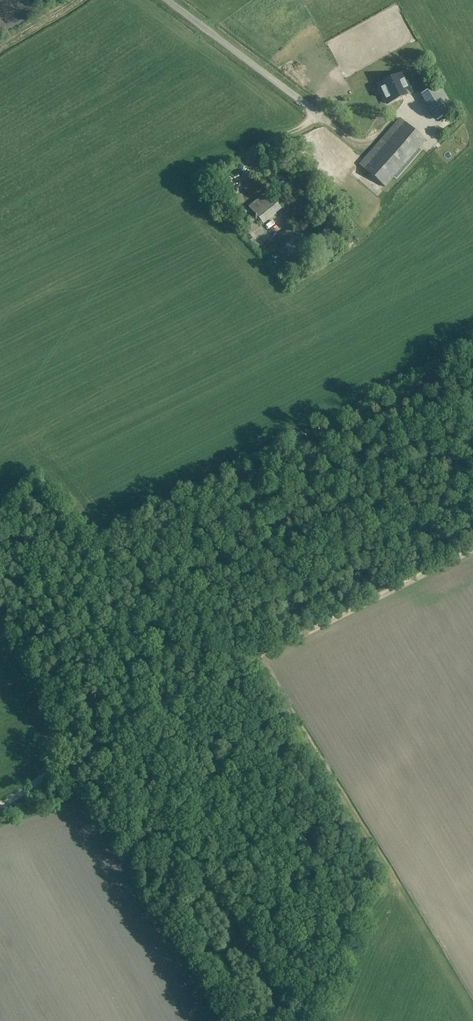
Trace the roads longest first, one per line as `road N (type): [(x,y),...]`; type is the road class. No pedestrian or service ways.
road 1 (track): [(472,547),(123,722),(0,805)]
road 2 (unclassified): [(167,0),(326,120)]
road 3 (track): [(0,622),(49,709),(49,772)]

